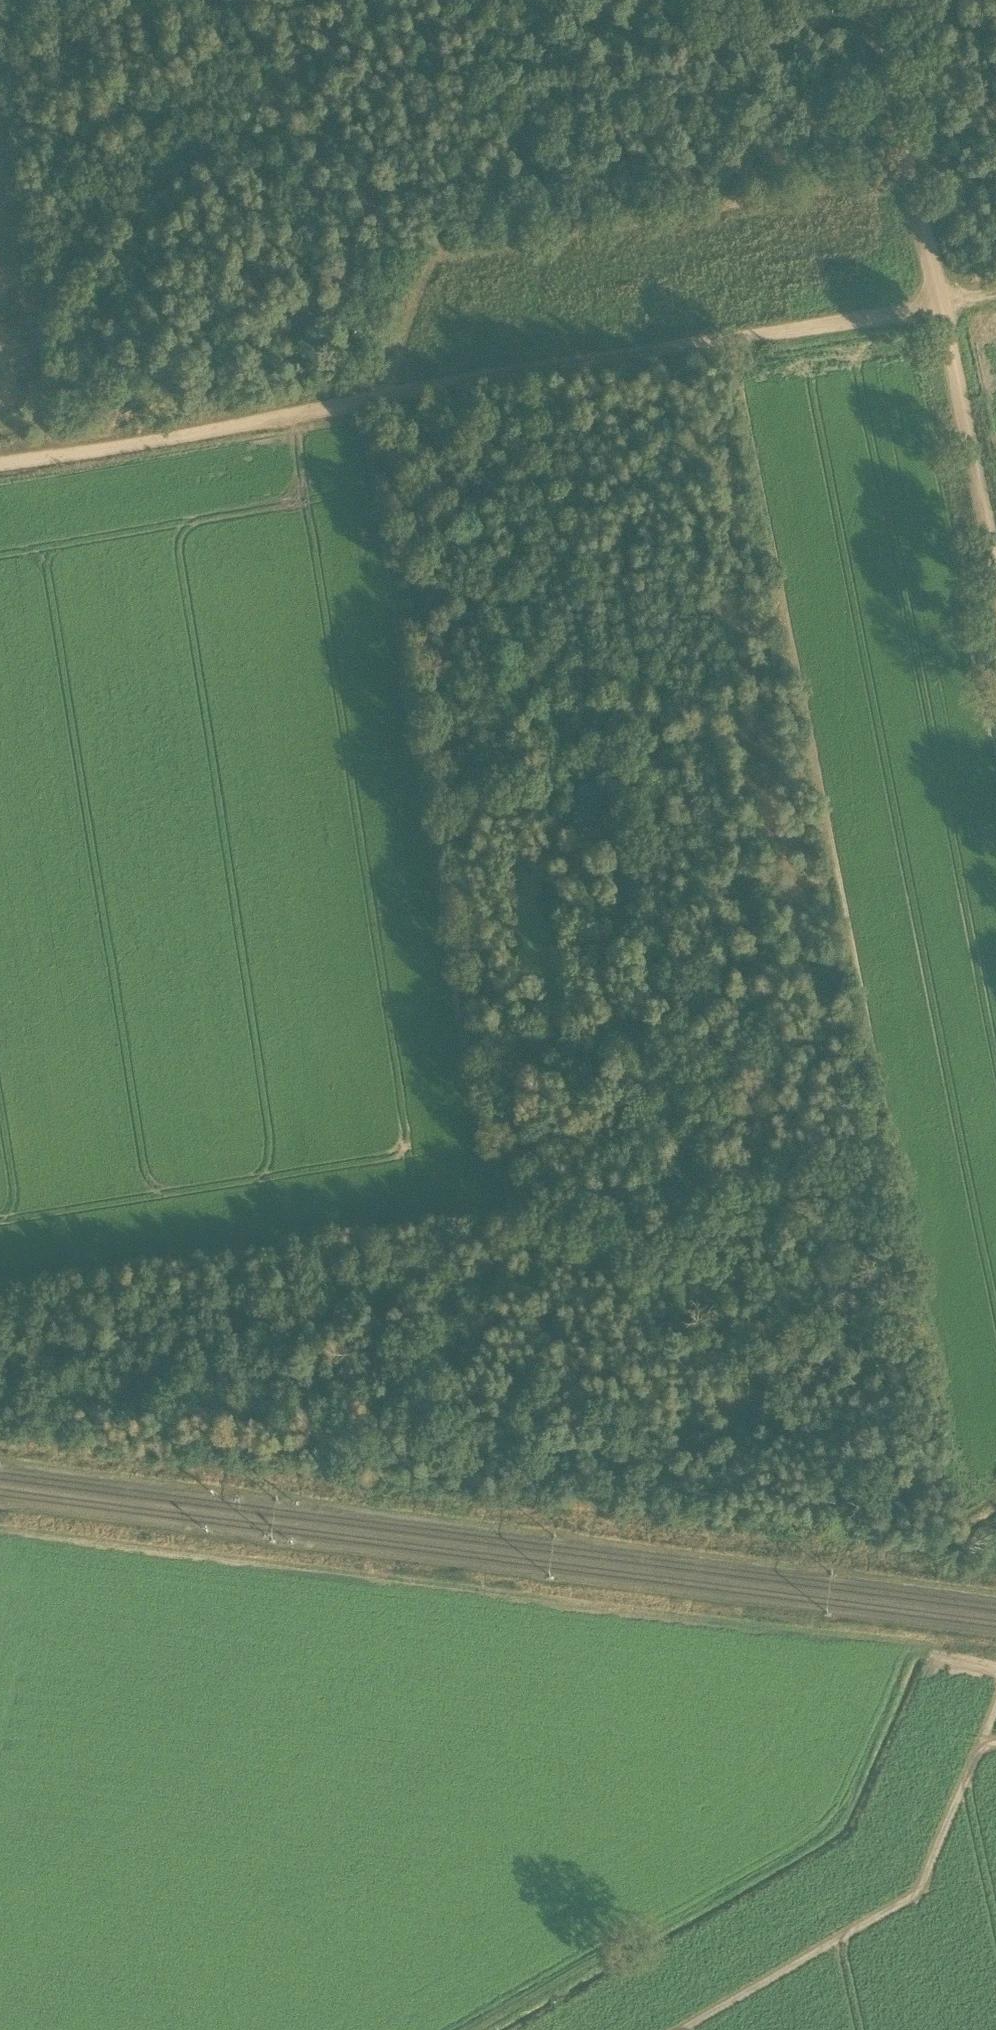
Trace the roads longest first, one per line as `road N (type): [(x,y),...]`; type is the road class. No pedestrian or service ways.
road 1 (track): [(943,310),(0,469)]
road 2 (track): [(881,0),(943,310)]
road 3 (track): [(943,310),(995,568)]
road 4 (track): [(476,2029),(629,1943)]

